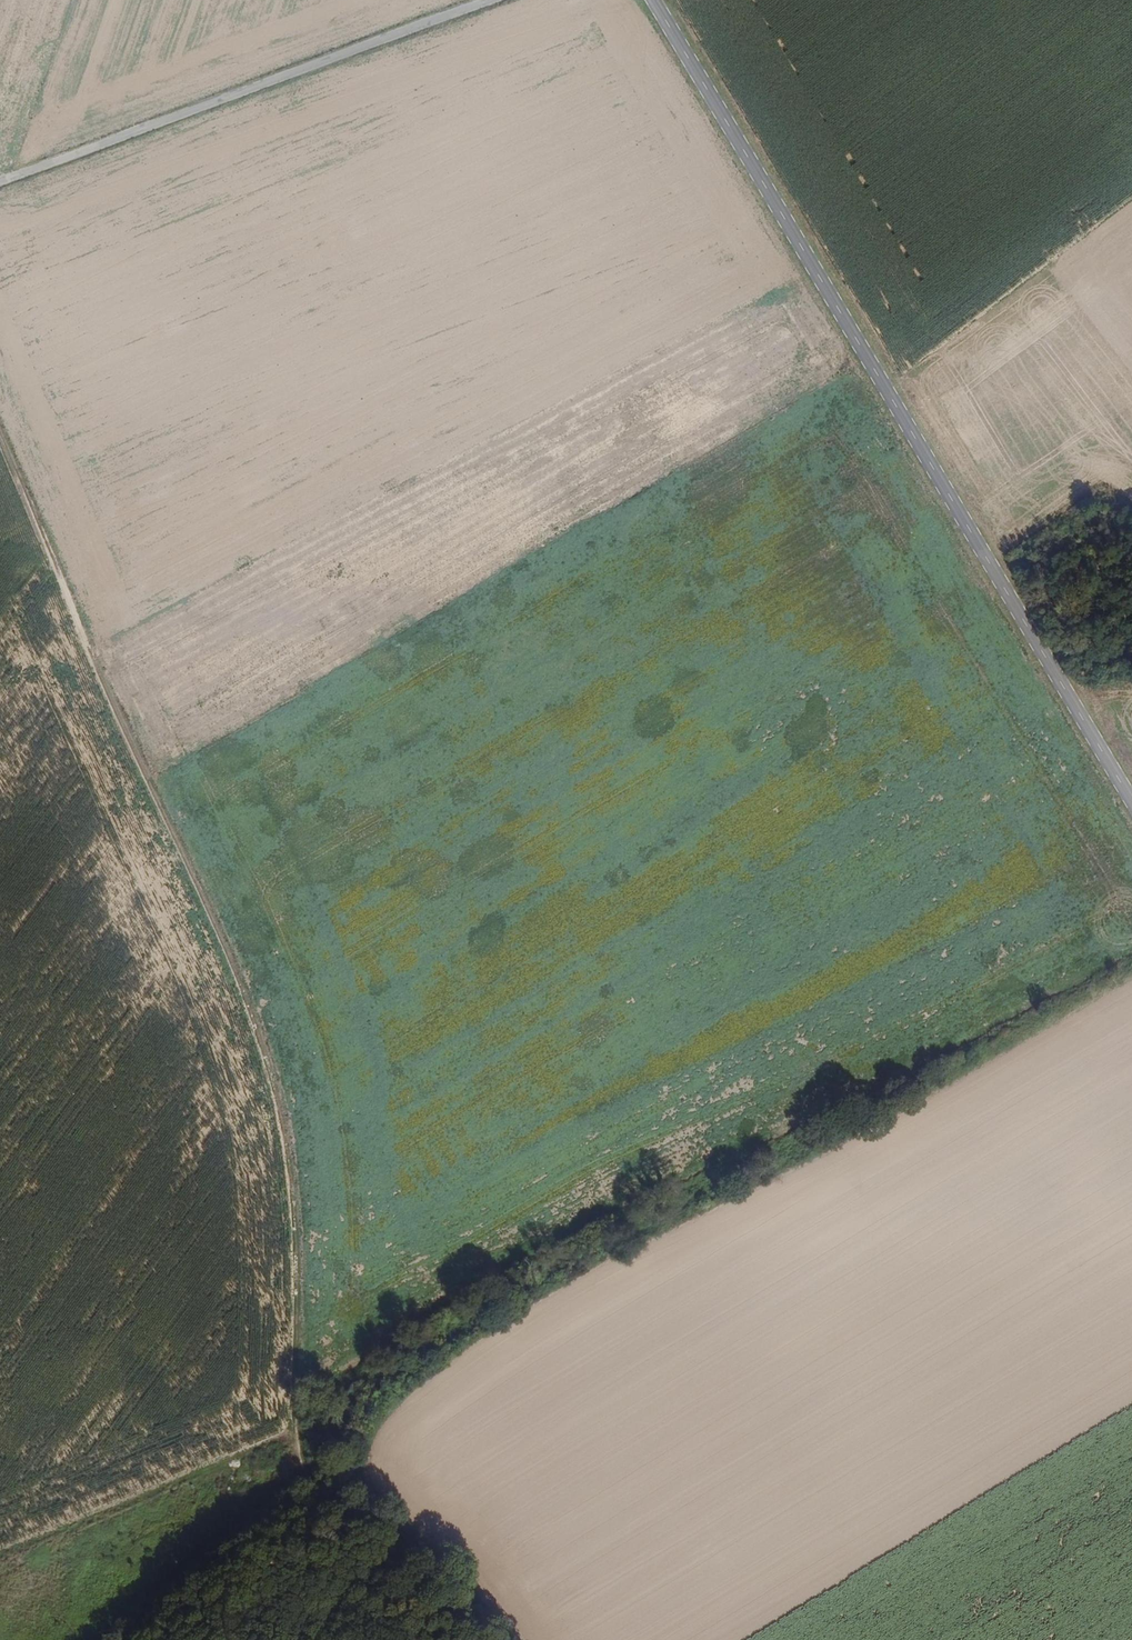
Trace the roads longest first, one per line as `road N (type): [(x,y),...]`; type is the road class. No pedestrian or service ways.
road 1 (track): [(304,1444),(299,1238),(277,1076),(0,431)]
road 2 (secondary): [(653,0),(1131,799)]
road 3 (unclassified): [(489,0),(0,181)]
road 4 (track): [(92,1639),(306,1485),(304,1444)]

